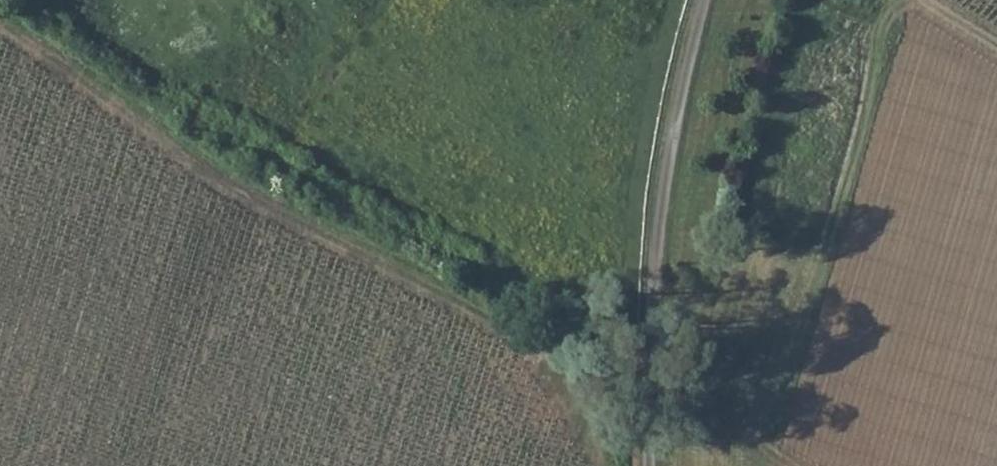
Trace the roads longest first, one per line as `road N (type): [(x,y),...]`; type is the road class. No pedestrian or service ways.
road 1 (track): [(648,465),(649,362),(671,137),(701,0)]

